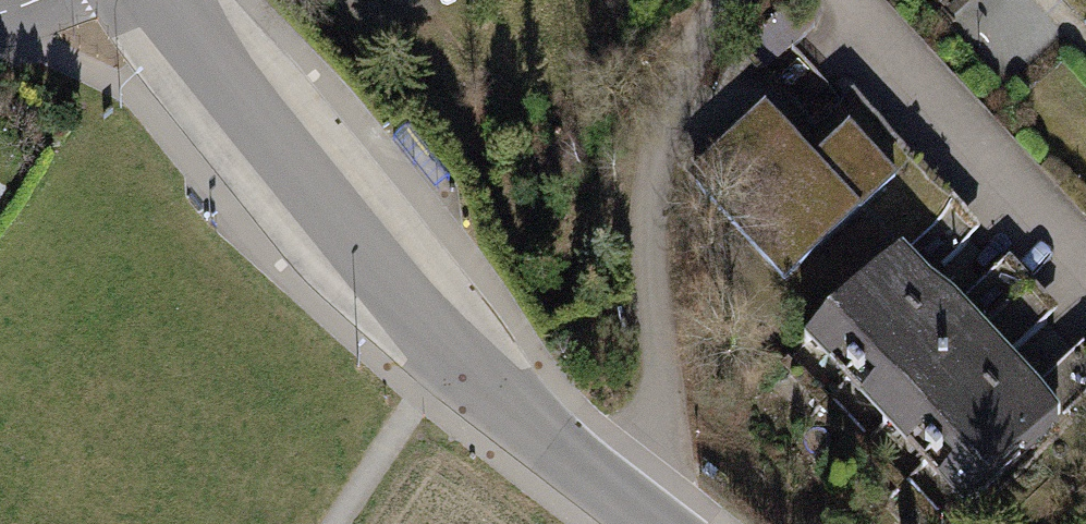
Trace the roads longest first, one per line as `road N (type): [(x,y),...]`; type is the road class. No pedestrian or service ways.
road 1 (residential): [(652,523),(441,346),(299,172),(175,0)]
road 2 (residential): [(724,0),(676,94),(648,201),(669,523)]

